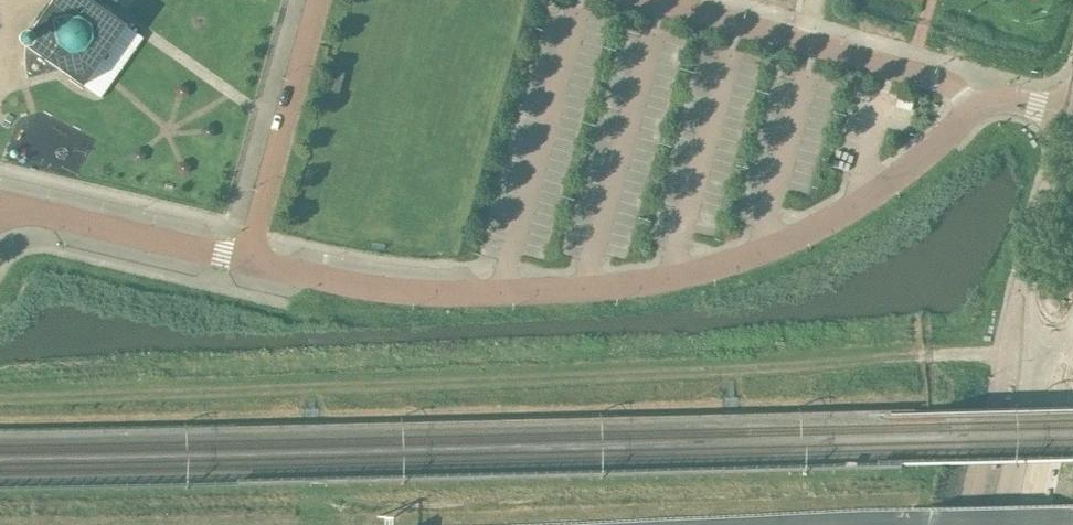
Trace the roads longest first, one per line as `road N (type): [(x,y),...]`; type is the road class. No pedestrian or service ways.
road 1 (track): [(0,389),(403,384),(923,356)]
road 2 (unclassified): [(972,113),(817,226),(718,268),(671,278),(457,293),(391,289),(246,257)]
road 3 (unclassified): [(972,113),(950,83),(654,0)]
road 4 (tertiary): [(1072,115),(1033,268),(1029,403)]
road 5 (unclassified): [(319,0),(246,257)]
road 6 (unclassified): [(246,257),(0,203)]
road 7 (tertiary): [(1000,524),(1029,403)]

